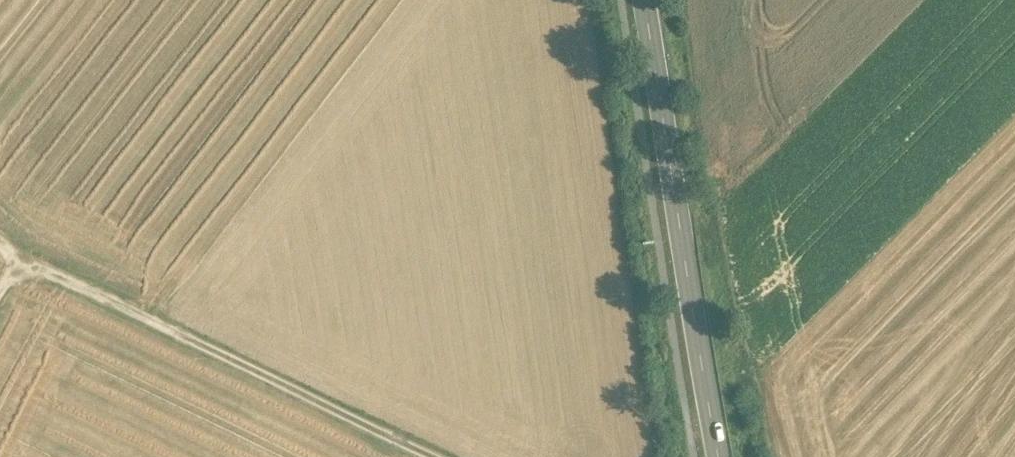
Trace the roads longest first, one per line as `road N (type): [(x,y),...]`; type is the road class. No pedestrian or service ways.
road 1 (track): [(0,246),(32,282),(416,456)]
road 2 (tertiary): [(729,456),(657,0)]

